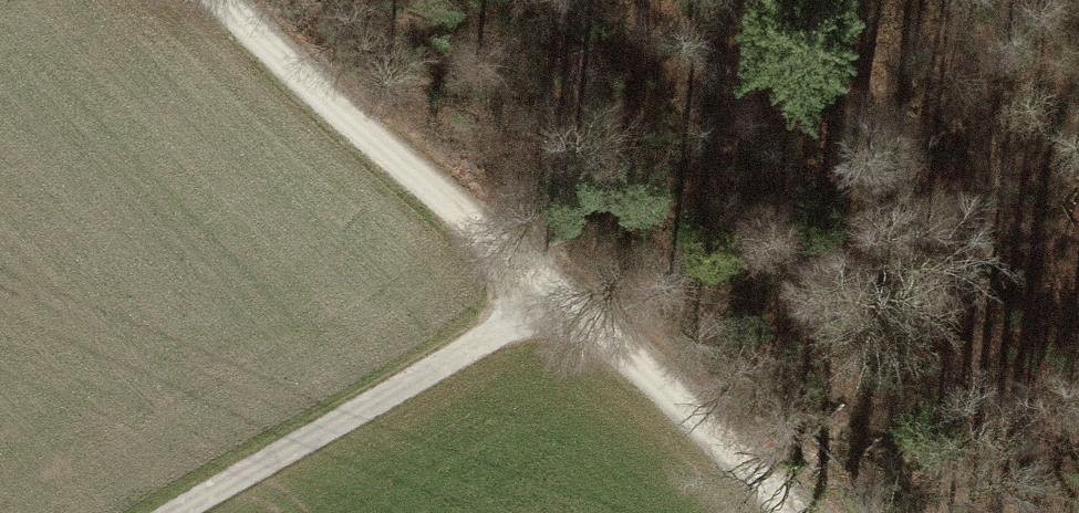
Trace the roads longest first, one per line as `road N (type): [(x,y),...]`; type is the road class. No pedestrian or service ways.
road 1 (track): [(788,512),(221,0)]
road 2 (track): [(166,512),(558,298)]

